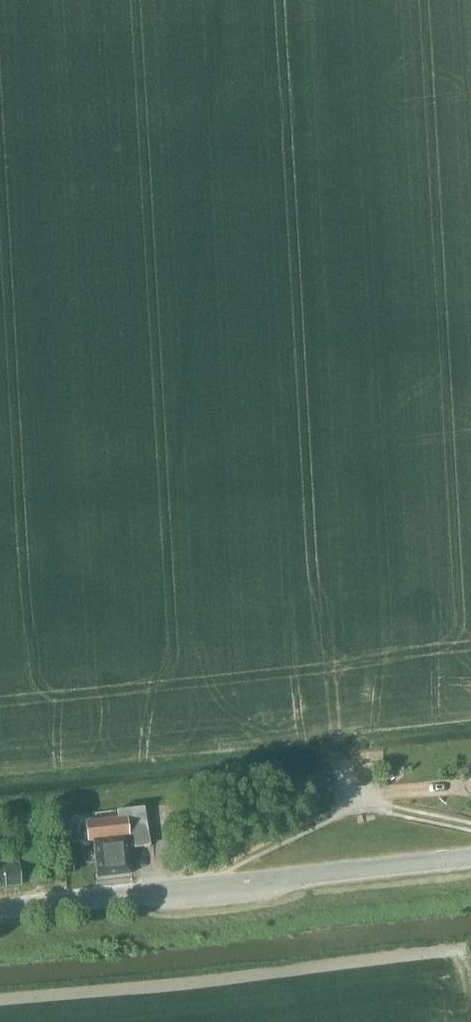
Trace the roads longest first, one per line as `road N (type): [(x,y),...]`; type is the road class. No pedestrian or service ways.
road 1 (tertiary): [(0,910),(470,858)]

